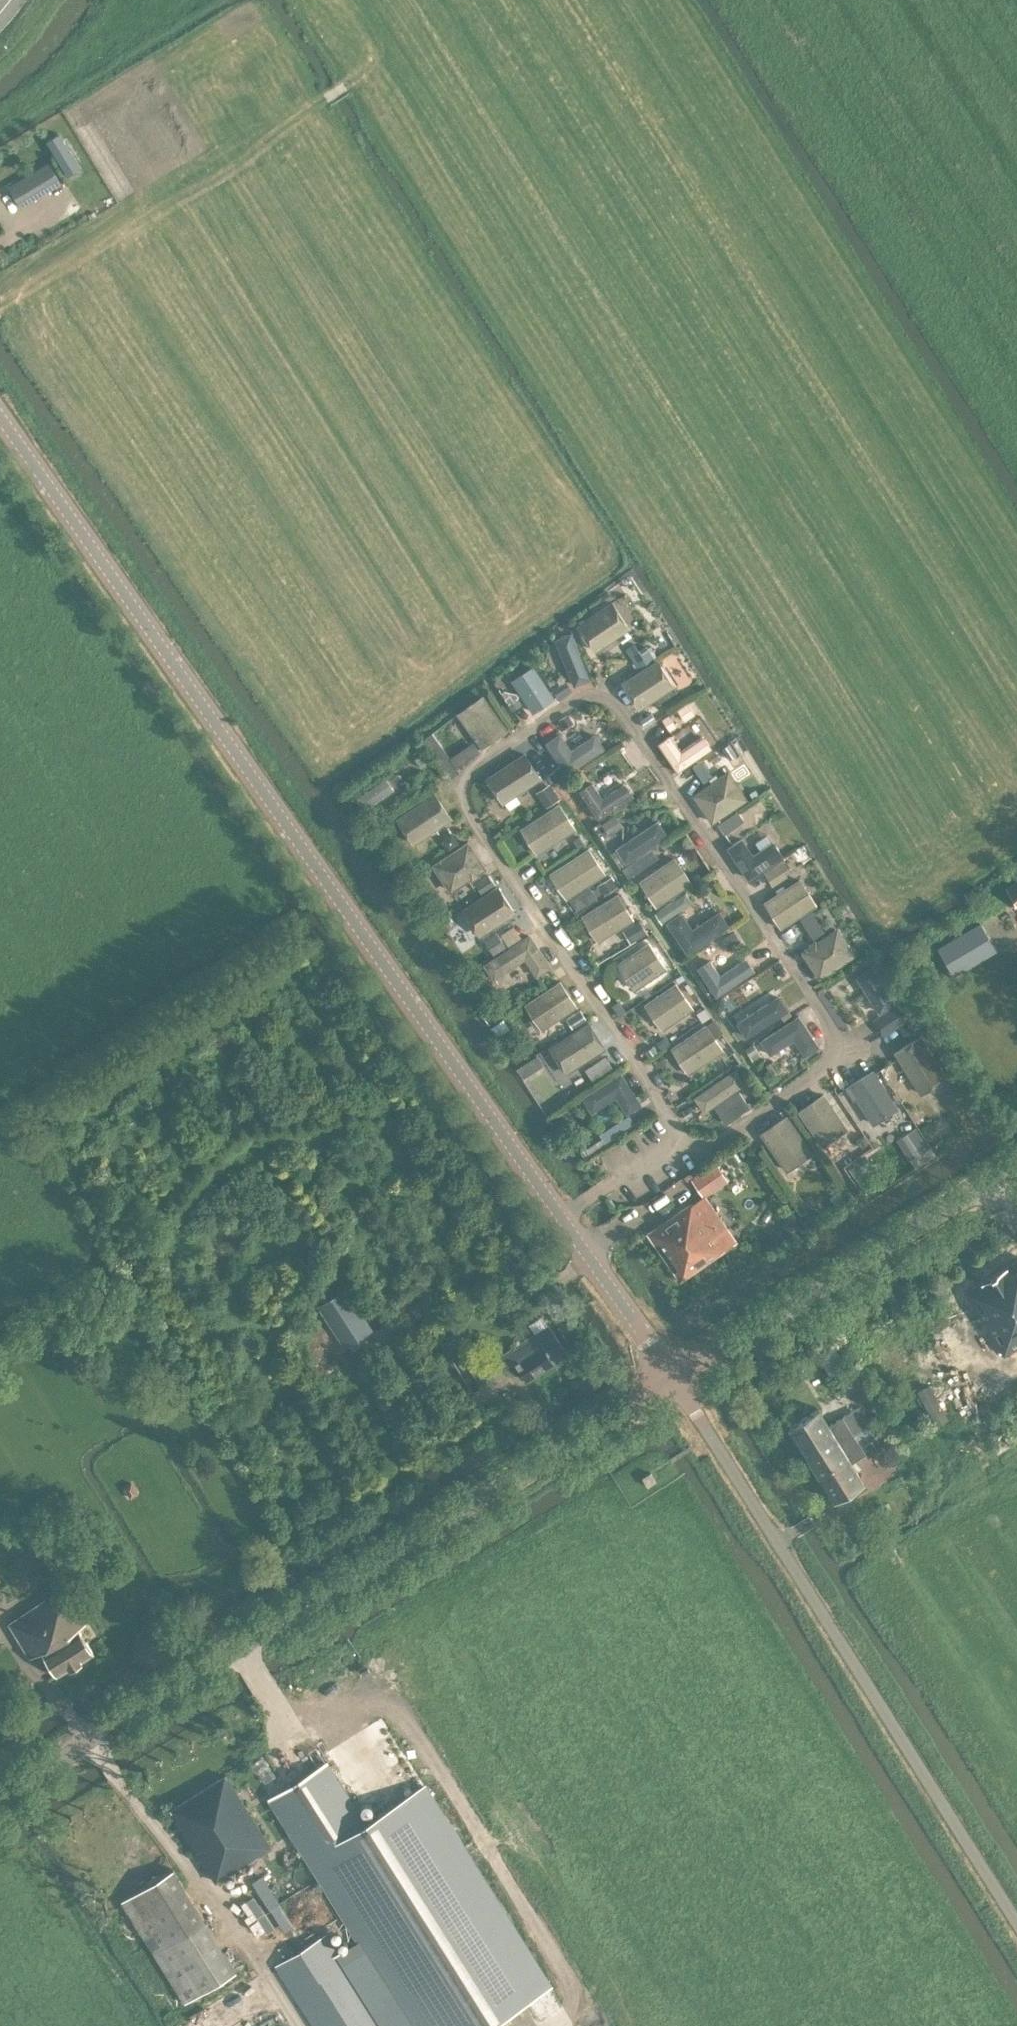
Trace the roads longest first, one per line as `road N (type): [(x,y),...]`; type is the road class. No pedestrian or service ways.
road 1 (tertiary): [(0,412),(581,1242)]
road 2 (tertiary): [(0,1799),(675,1379)]
road 3 (residential): [(691,1155),(832,1064),(832,1031),(627,714),(603,698),(566,707)]
road 4 (unclassified): [(1016,1926),(675,1379)]
road 5 (residential): [(566,707),(466,779),(470,817),(691,1155)]
road 6 (tertiary): [(675,1379),(1016,1165)]
road 7 (tertiary): [(581,1242),(675,1379)]
road 8 (residential): [(581,1242),(691,1155)]

